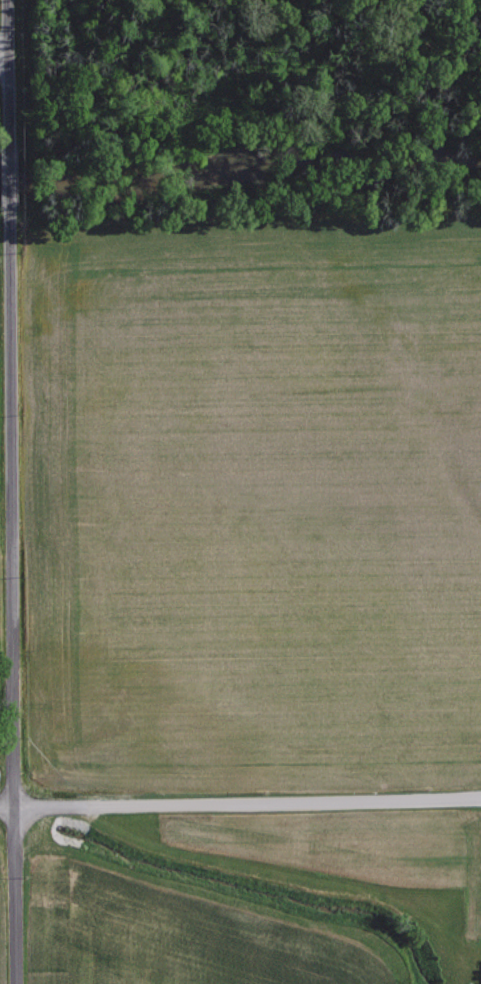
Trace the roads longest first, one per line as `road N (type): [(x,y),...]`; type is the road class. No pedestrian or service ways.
road 1 (tertiary): [(20,983),(8,203)]
road 2 (tertiary): [(0,813),(480,806)]
road 3 (tertiary): [(8,129),(7,0)]

